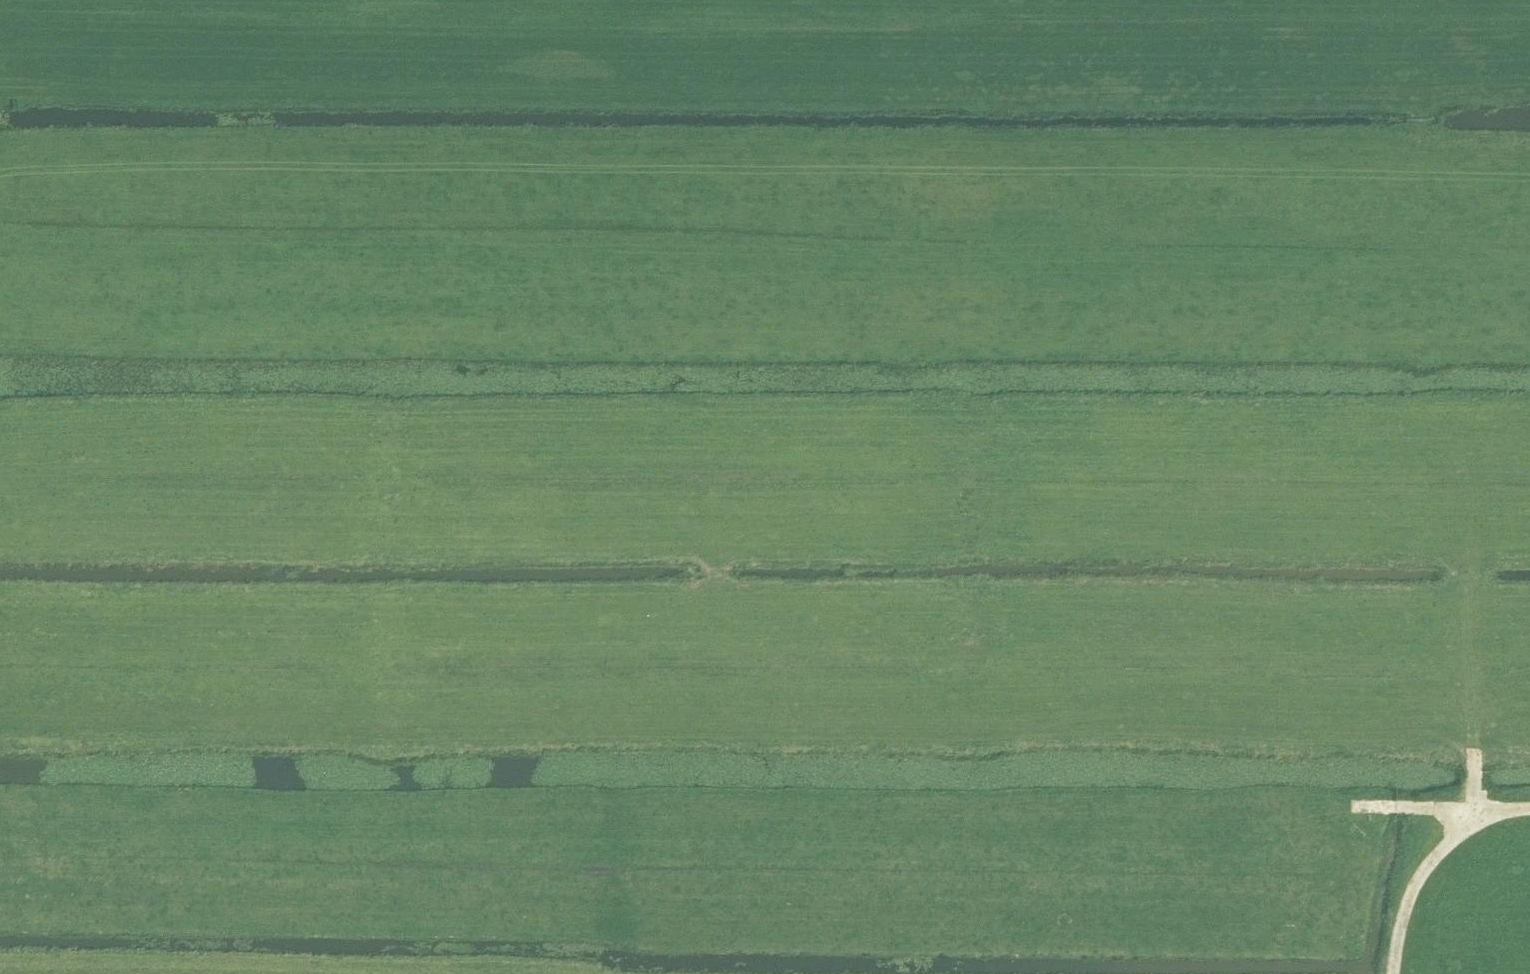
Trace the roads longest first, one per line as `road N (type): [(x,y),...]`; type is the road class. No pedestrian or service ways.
road 1 (track): [(1393,973),(1411,892),(1474,814),(1356,806)]

